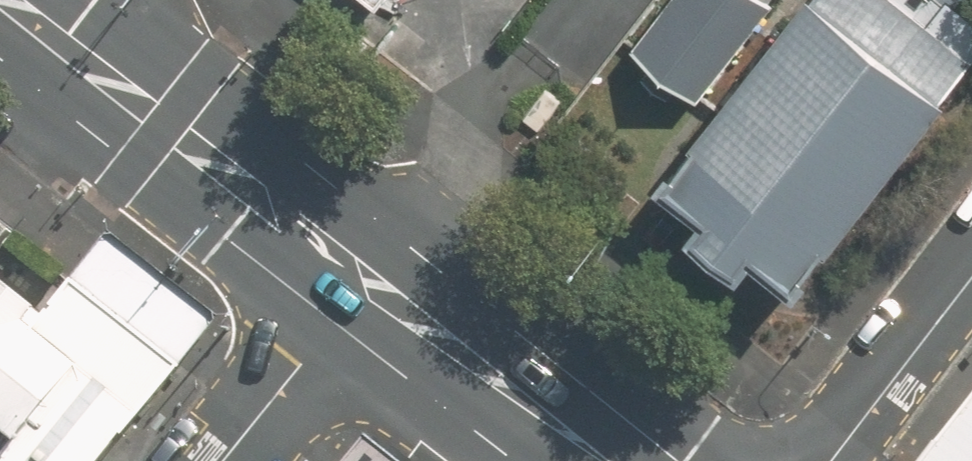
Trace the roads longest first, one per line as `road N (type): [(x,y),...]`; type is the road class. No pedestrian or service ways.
road 1 (secondary): [(8,0),(367,279)]
road 2 (secondary): [(367,279),(601,460)]
road 3 (residential): [(367,279),(220,460)]
road 4 (residential): [(971,279),(834,460)]

